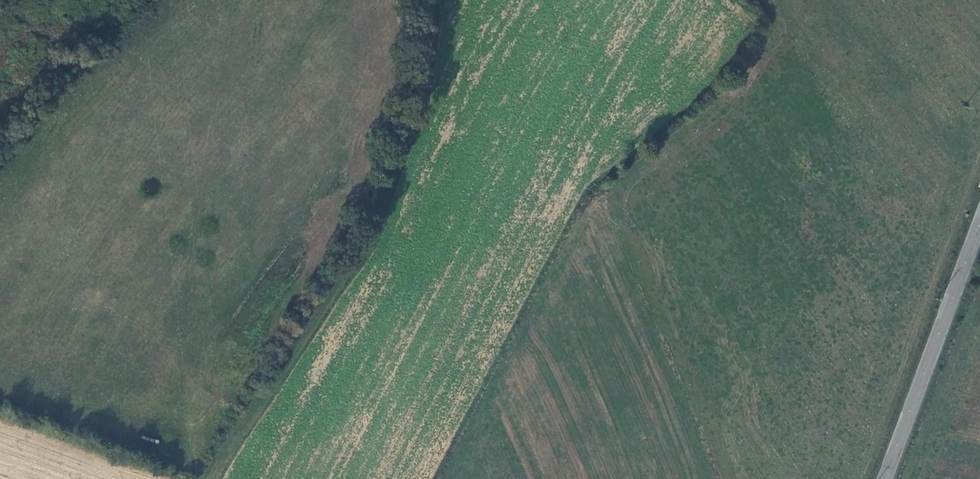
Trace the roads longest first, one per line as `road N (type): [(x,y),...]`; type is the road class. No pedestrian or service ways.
road 1 (track): [(212,478),(373,235),(429,92)]
road 2 (tertiary): [(979,225),(885,478)]

